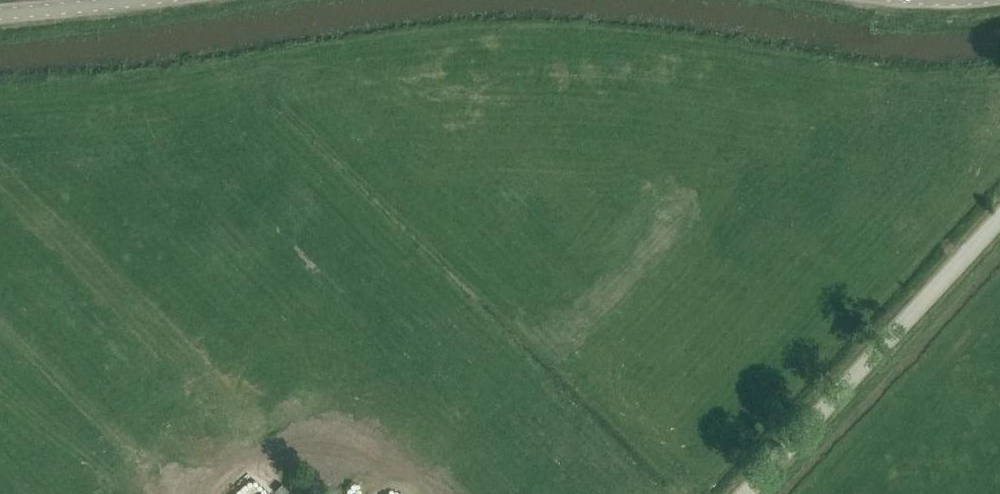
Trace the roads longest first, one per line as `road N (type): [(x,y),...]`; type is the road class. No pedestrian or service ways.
road 1 (unclassified): [(744,493),(999,215)]
road 2 (unclassified): [(0,15),(127,0)]

